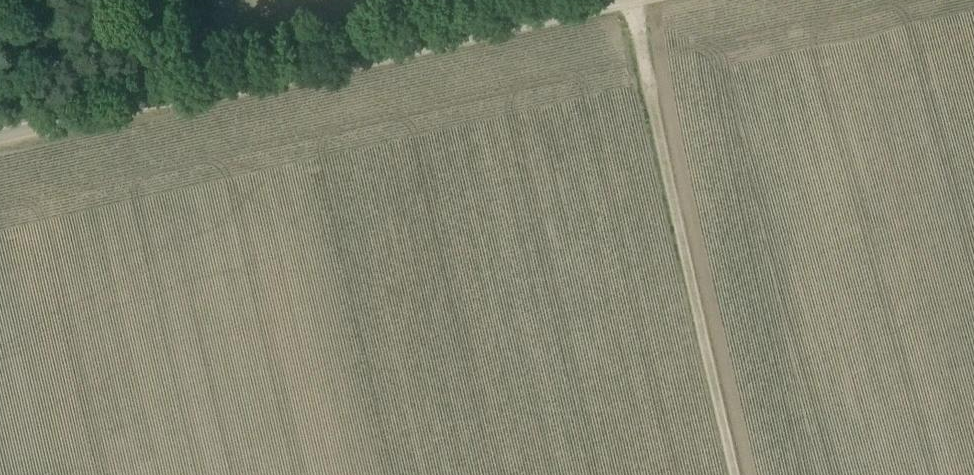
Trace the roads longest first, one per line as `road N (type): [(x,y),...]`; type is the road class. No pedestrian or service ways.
road 1 (track): [(628,5),(735,474)]
road 2 (track): [(179,96),(585,0)]
road 3 (unclassified): [(0,137),(179,96)]

